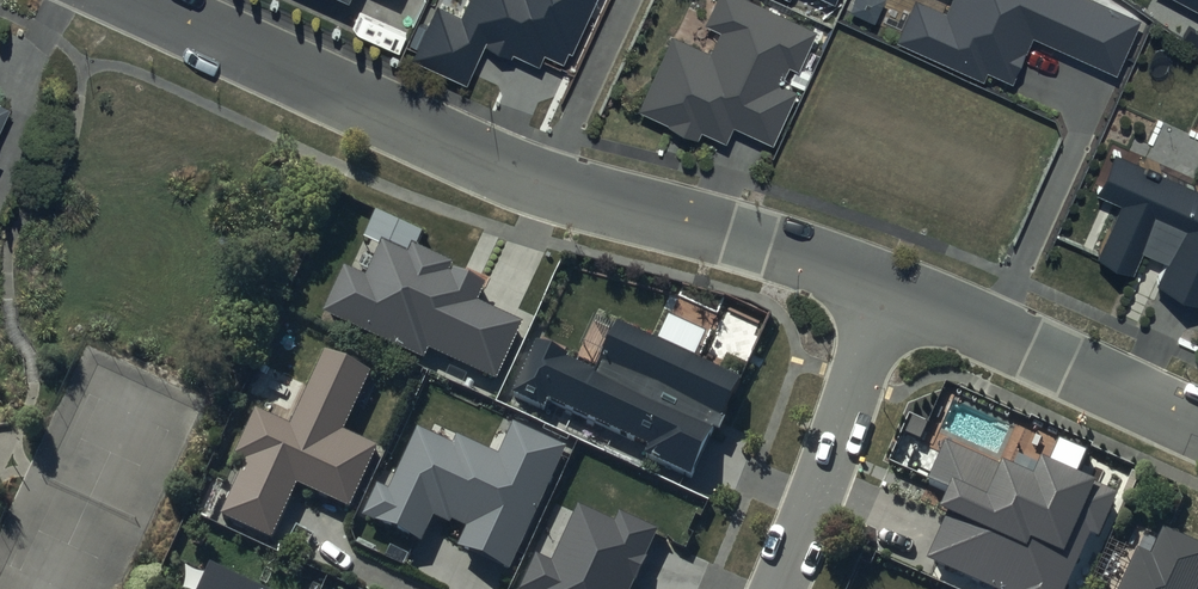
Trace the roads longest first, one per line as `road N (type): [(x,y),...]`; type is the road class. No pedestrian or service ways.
road 1 (residential): [(149,0),(544,184),(889,291)]
road 2 (residential): [(1197,423),(889,291)]
road 3 (residential): [(889,291),(779,588)]

